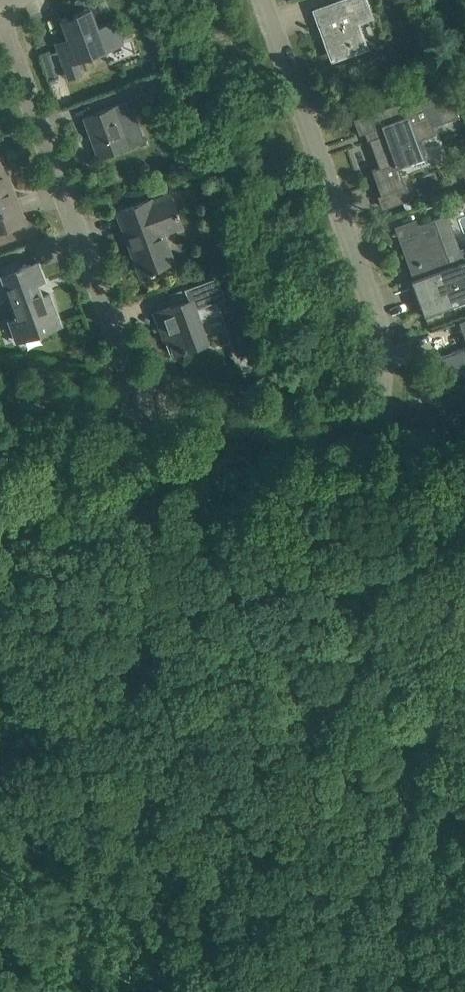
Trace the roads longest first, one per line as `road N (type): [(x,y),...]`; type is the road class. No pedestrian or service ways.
road 1 (residential): [(374,428),(383,376),(372,296),(264,0)]
road 2 (residential): [(145,413),(0,20)]
road 3 (residential): [(374,428),(339,441),(145,413)]
road 4 (residential): [(145,413),(0,397)]

